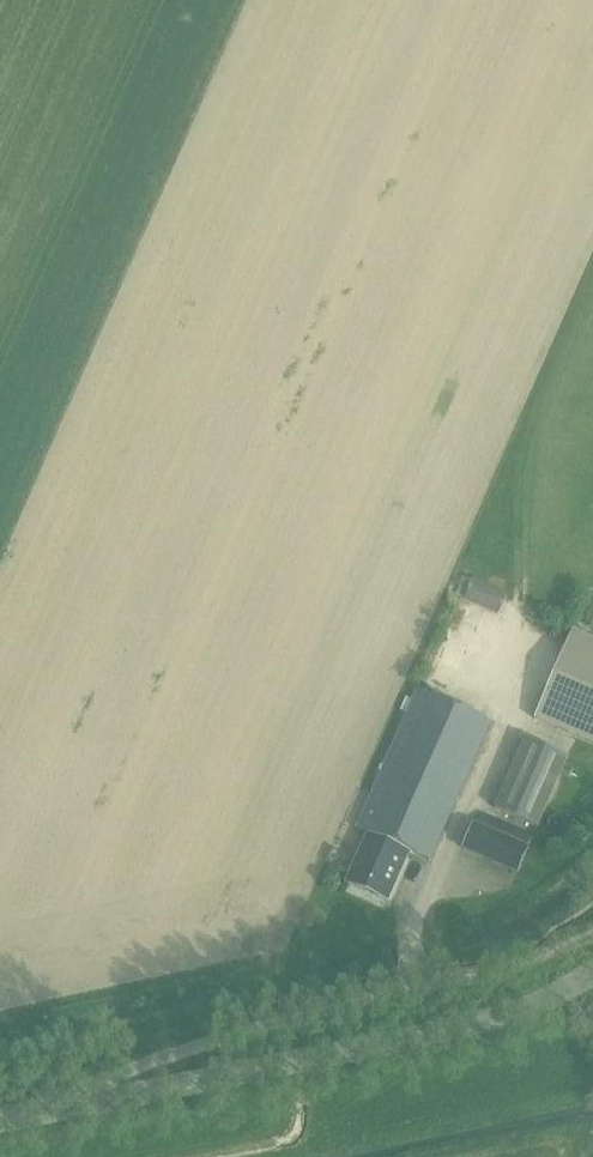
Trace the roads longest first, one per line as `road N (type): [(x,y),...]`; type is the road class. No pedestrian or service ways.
road 1 (unclassified): [(592,972),(536,1002),(452,1029),(0,1119)]
road 2 (track): [(506,709),(534,432),(592,294)]
road 3 (track): [(476,1156),(592,1129)]

